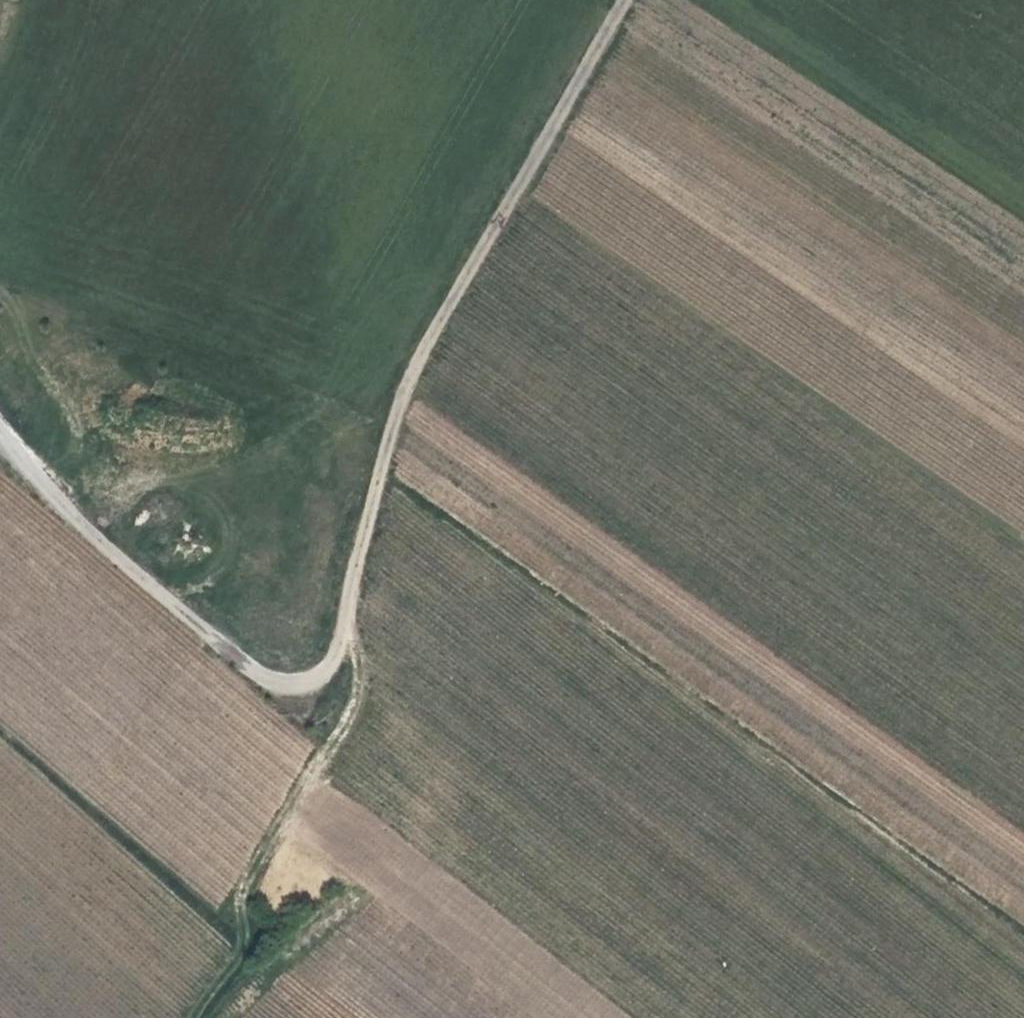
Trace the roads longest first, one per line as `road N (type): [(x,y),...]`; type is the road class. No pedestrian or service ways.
road 1 (track): [(1023,930),(387,472)]
road 2 (track): [(345,632),(361,661),(368,709),(262,888),(259,929),(193,1017)]

